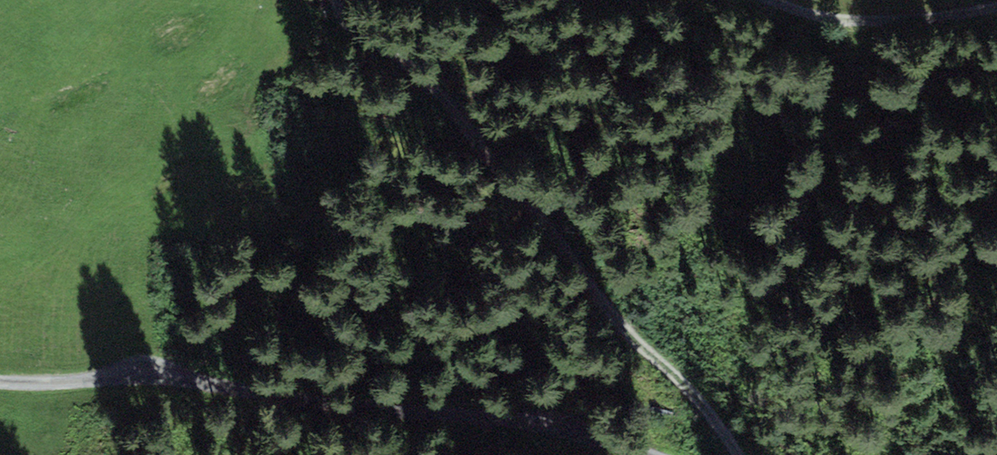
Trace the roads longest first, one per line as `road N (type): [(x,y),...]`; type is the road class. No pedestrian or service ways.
road 1 (residential): [(0,386),(179,374),(540,421),(657,454)]
road 2 (track): [(337,0),(359,33),(424,77),(498,159),(692,413),(714,454)]

